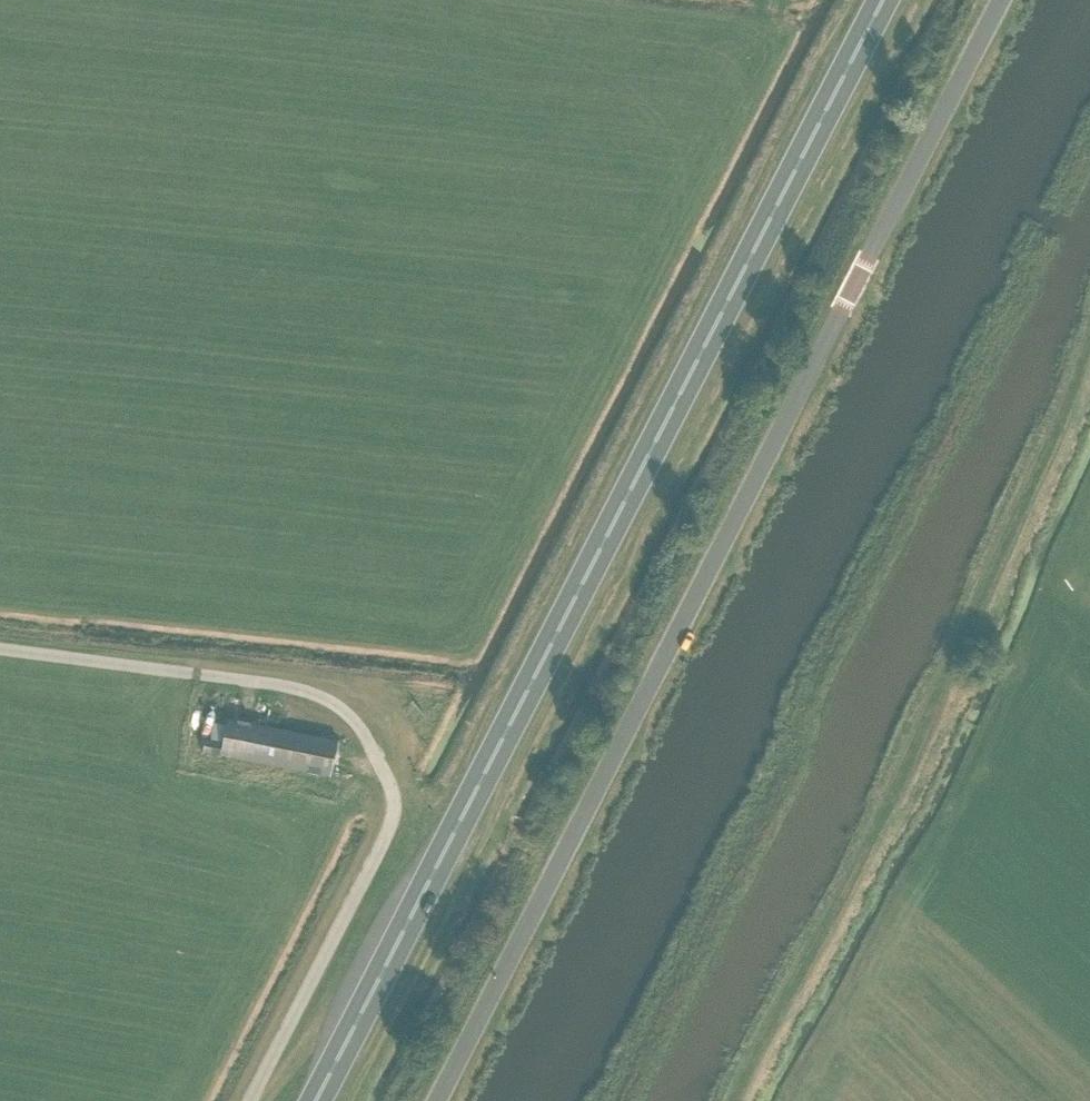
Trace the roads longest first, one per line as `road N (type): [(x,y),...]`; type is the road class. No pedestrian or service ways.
road 1 (unclassified): [(439,1100),(1008,0)]
road 2 (trunk): [(316,1100),(882,0)]
road 3 (track): [(735,1100),(931,724),(1089,348)]
road 4 (unclassified): [(0,647),(283,676),(319,686),(356,710),(377,745),(393,795),(380,834),(243,1100)]

